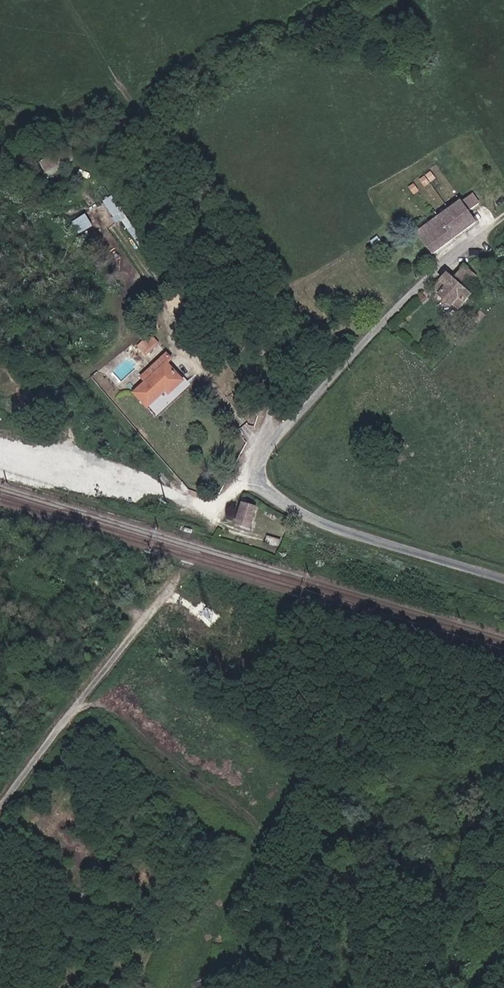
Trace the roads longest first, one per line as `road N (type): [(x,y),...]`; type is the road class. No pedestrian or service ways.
road 1 (unclassified): [(253,482),(404,301),(503,217)]
road 2 (residential): [(0,808),(177,581)]
road 3 (residential): [(503,586),(315,531),(253,482)]

